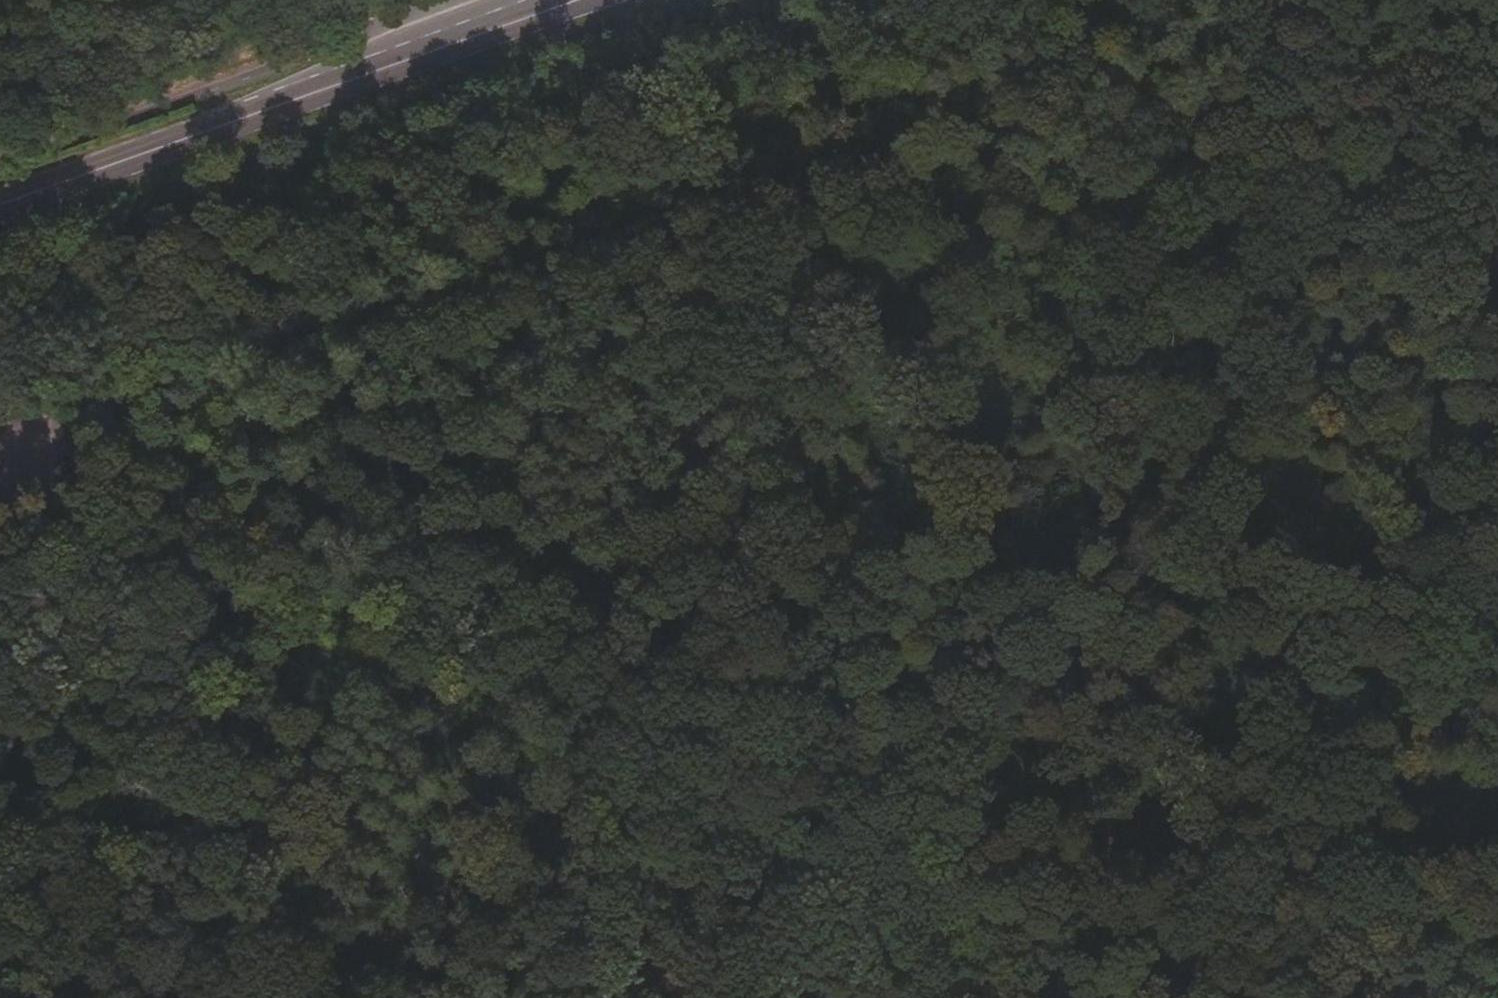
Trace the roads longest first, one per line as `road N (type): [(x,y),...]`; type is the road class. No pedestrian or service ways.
road 1 (track): [(1080,997),(0,499)]
road 2 (primary): [(0,205),(574,0)]

